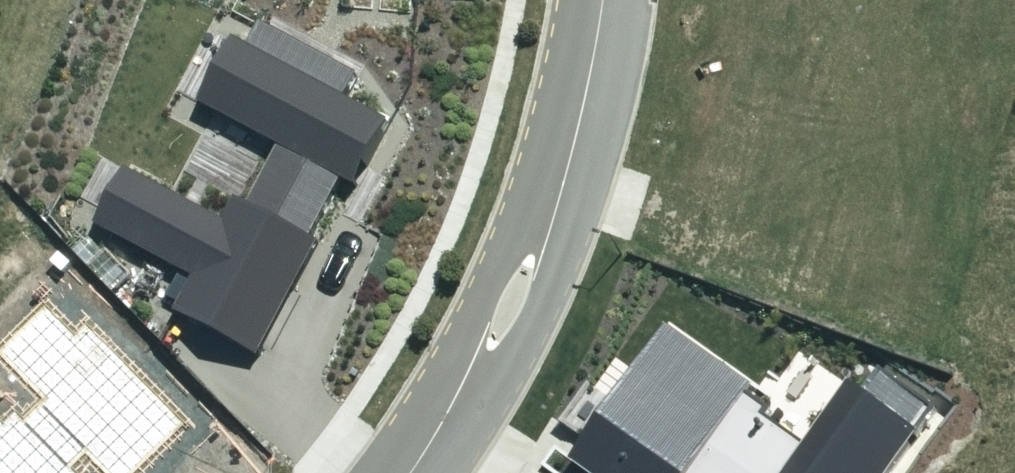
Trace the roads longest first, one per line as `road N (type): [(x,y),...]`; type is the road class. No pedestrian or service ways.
road 1 (residential): [(563,185),(554,269),(537,310),(522,335),(470,377)]
road 2 (residential): [(470,377),(524,229),(563,185)]
road 3 (residential): [(563,185),(603,0)]

